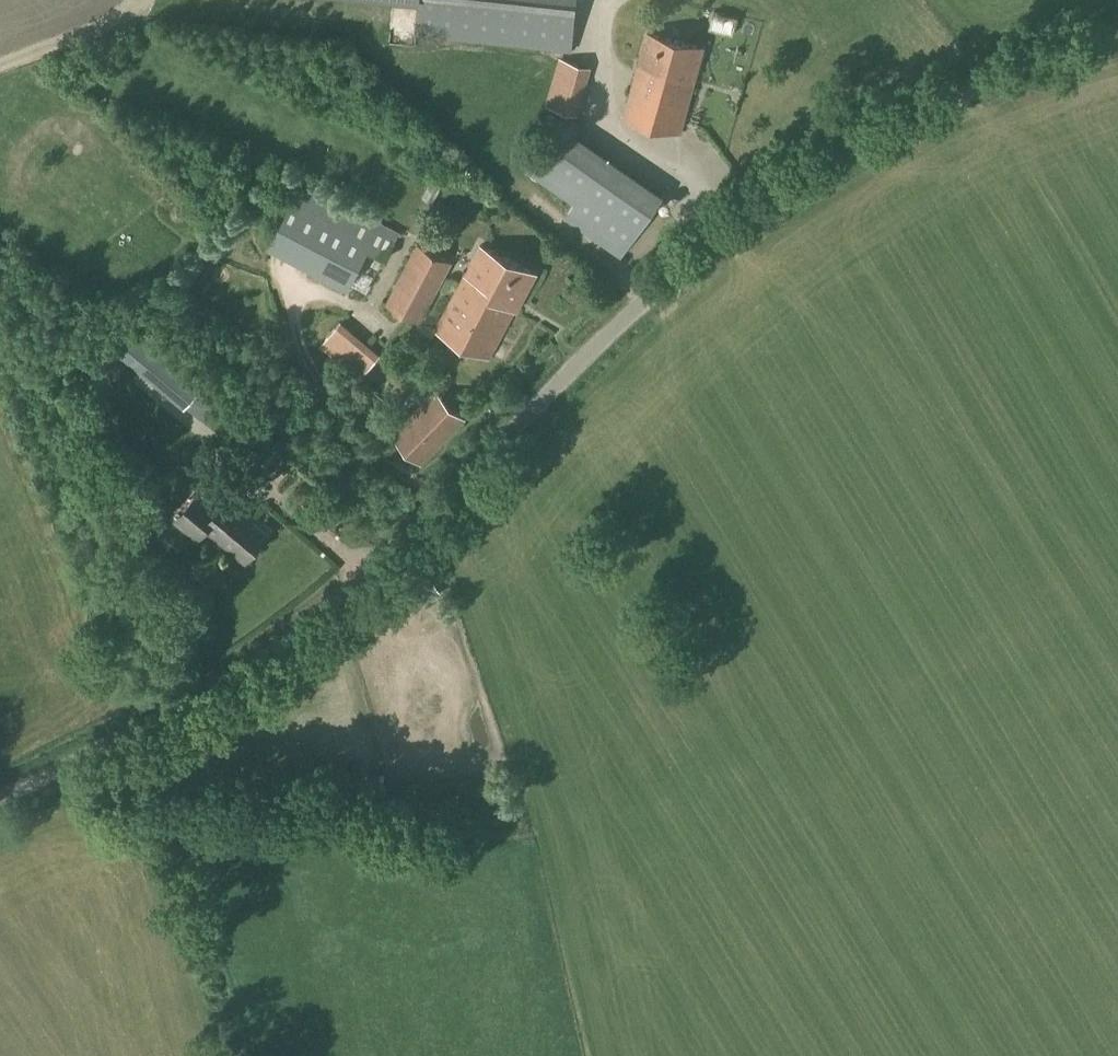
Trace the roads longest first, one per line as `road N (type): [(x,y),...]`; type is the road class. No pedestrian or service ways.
road 1 (unclassified): [(0,797),(215,686),(314,618),(408,538),(635,307),(739,224),(859,147),(998,78),(1117,38)]

